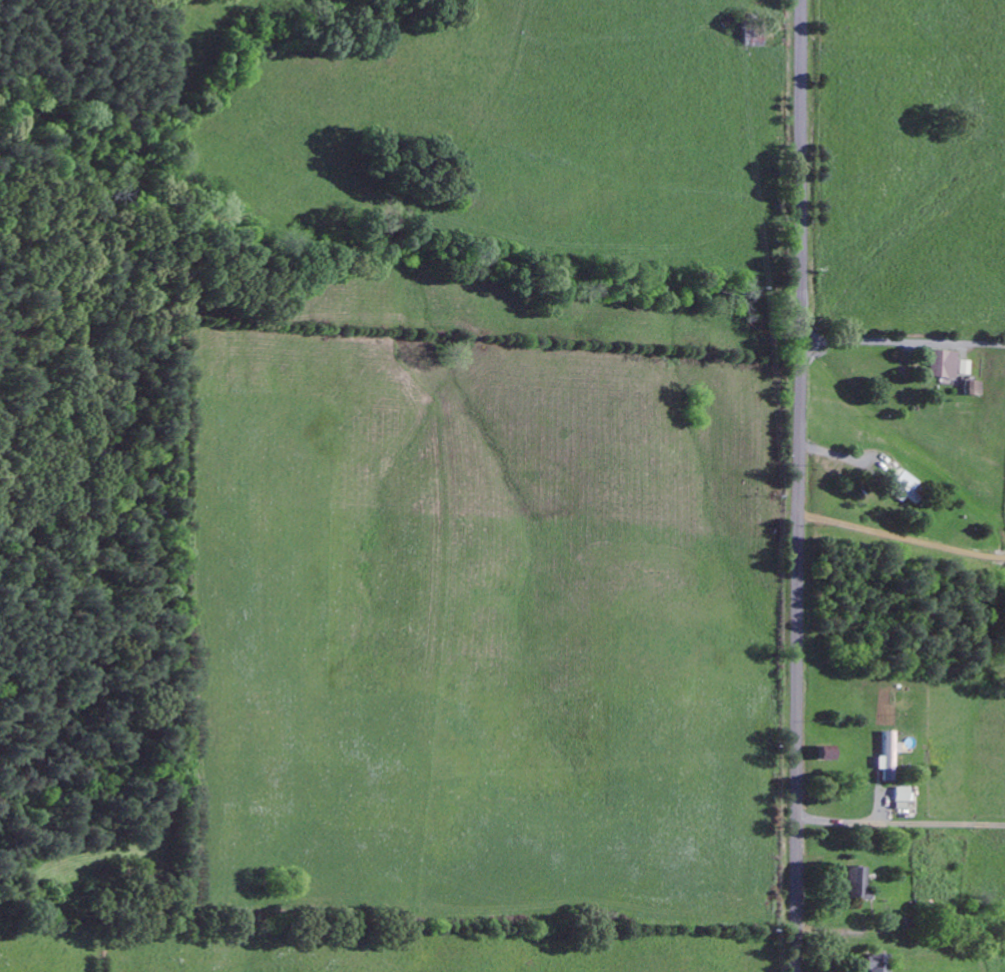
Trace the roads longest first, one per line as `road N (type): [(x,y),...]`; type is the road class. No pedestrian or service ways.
road 1 (residential): [(795,971),(799,0)]

